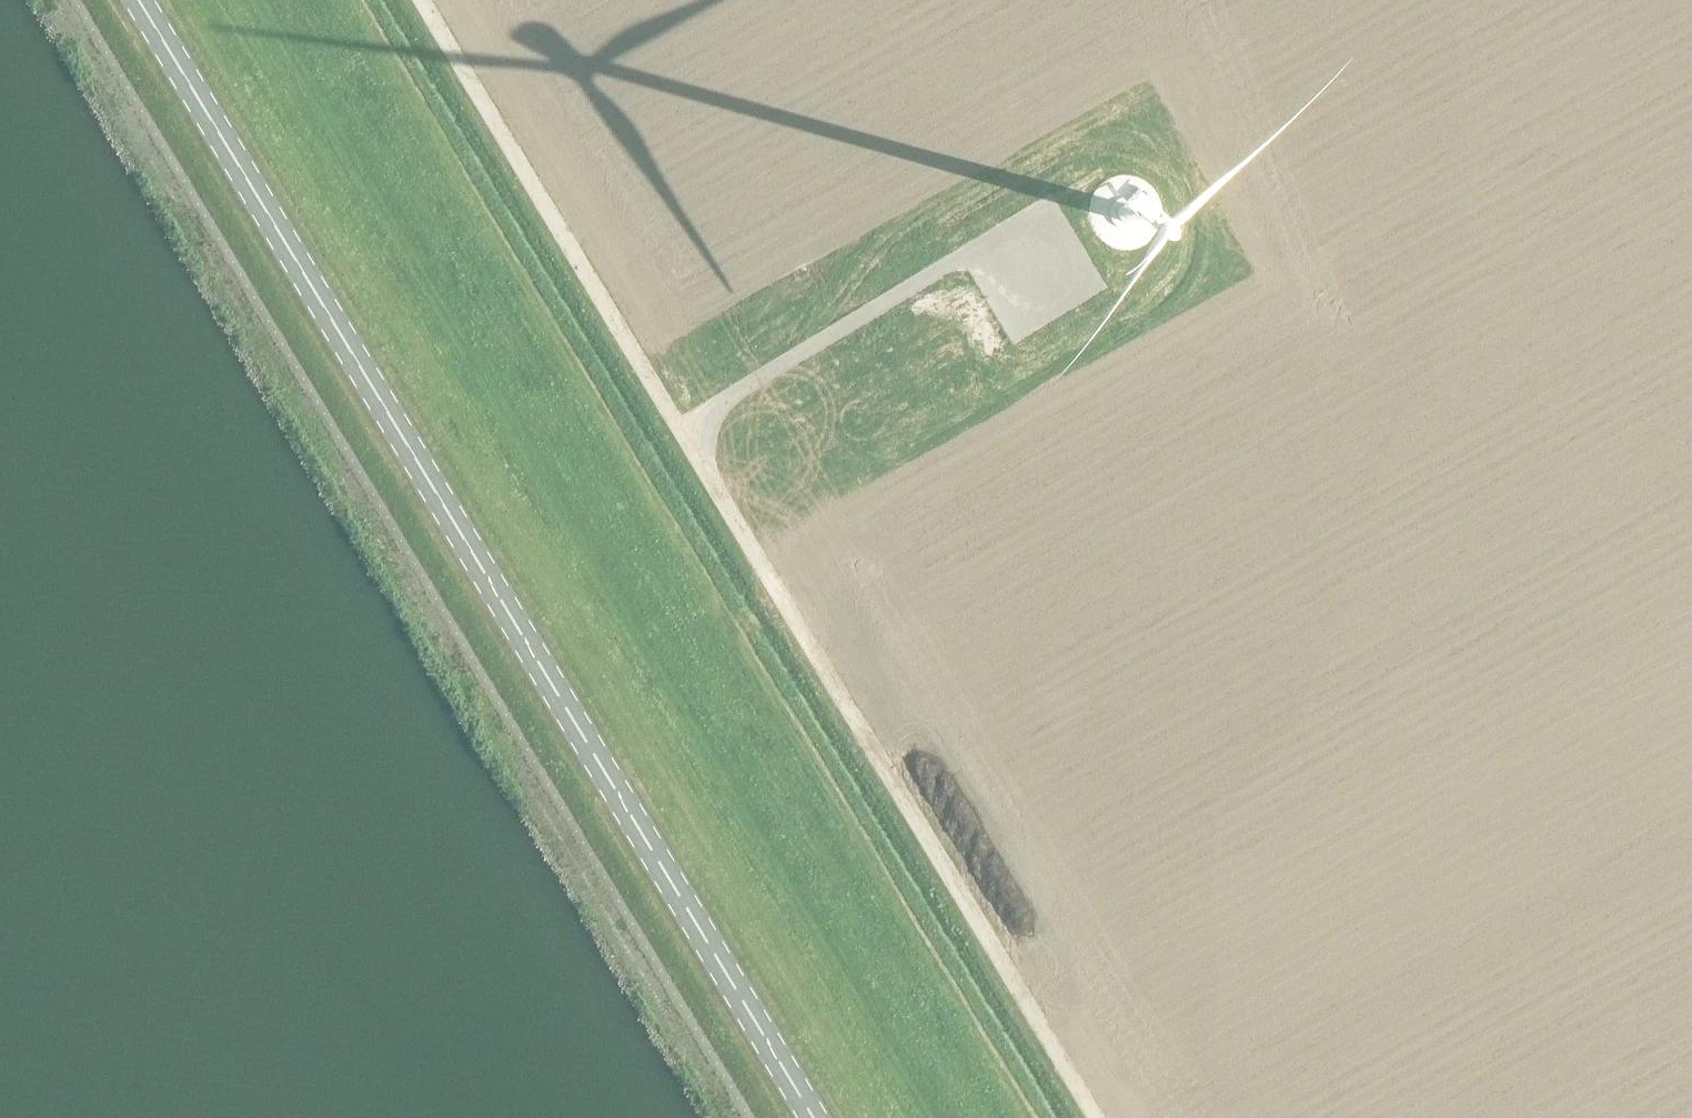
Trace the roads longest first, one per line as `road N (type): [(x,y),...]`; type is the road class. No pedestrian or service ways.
road 1 (secondary): [(811,1117),(134,0)]

